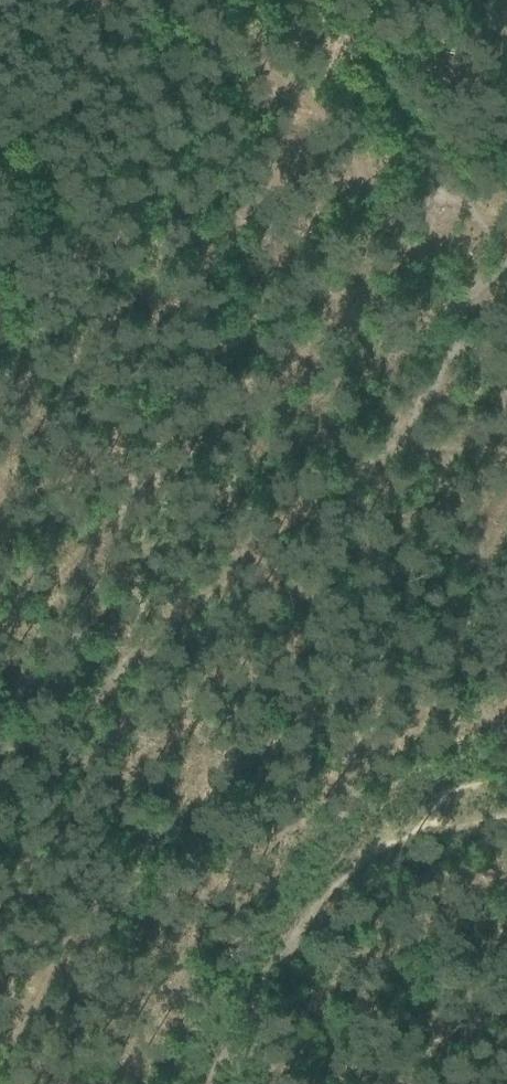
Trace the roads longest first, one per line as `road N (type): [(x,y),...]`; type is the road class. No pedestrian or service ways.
road 1 (track): [(210,1083),(274,965),(323,898),(368,856),(506,763)]

